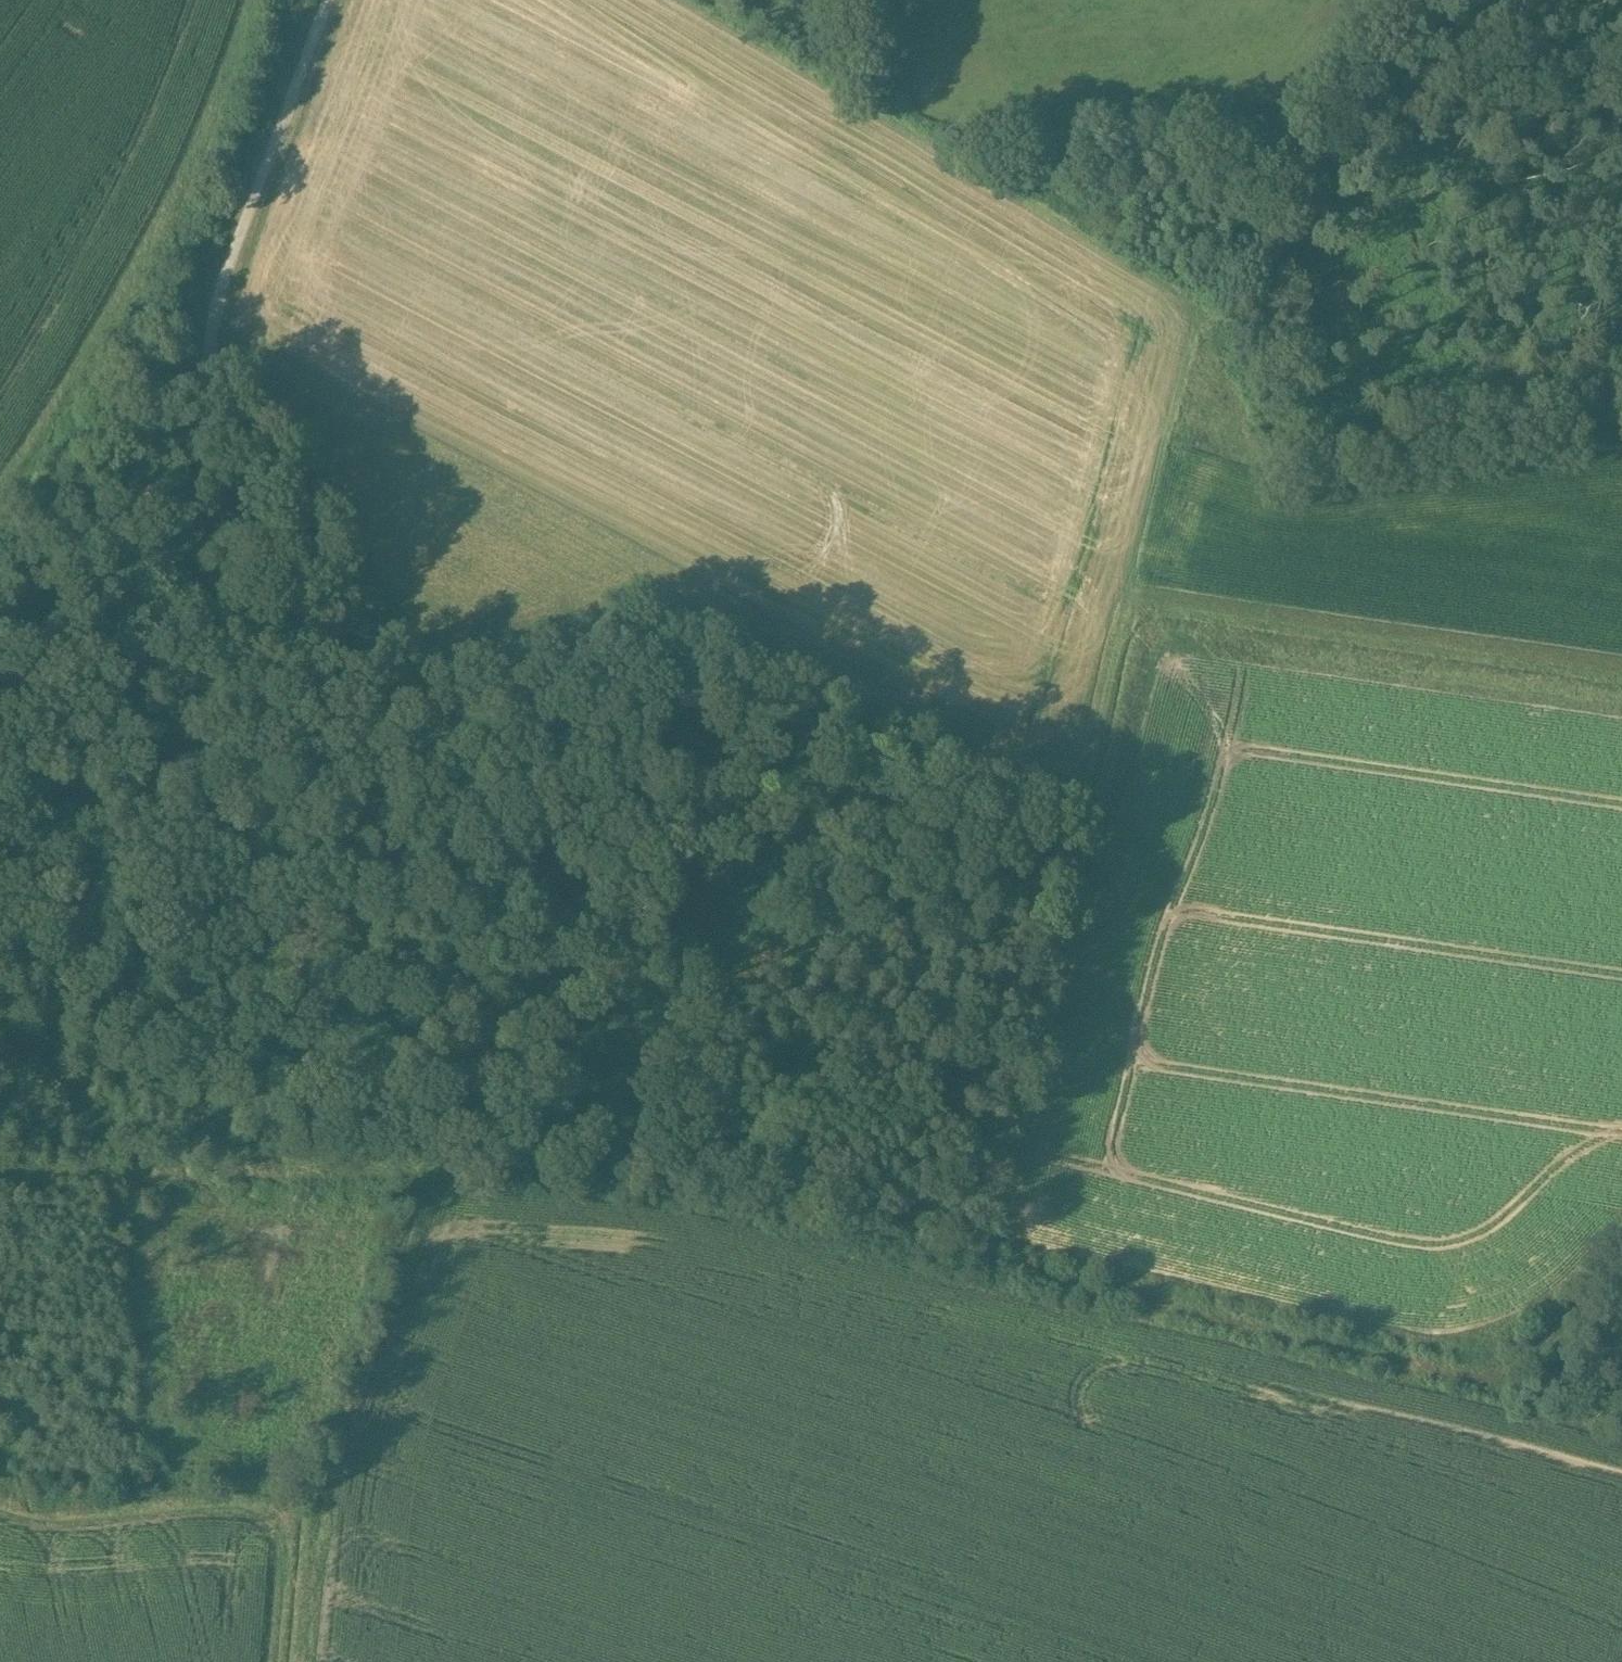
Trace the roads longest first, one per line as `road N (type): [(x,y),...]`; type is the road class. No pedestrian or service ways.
road 1 (track): [(0,685),(195,419),(229,261),(329,0)]

